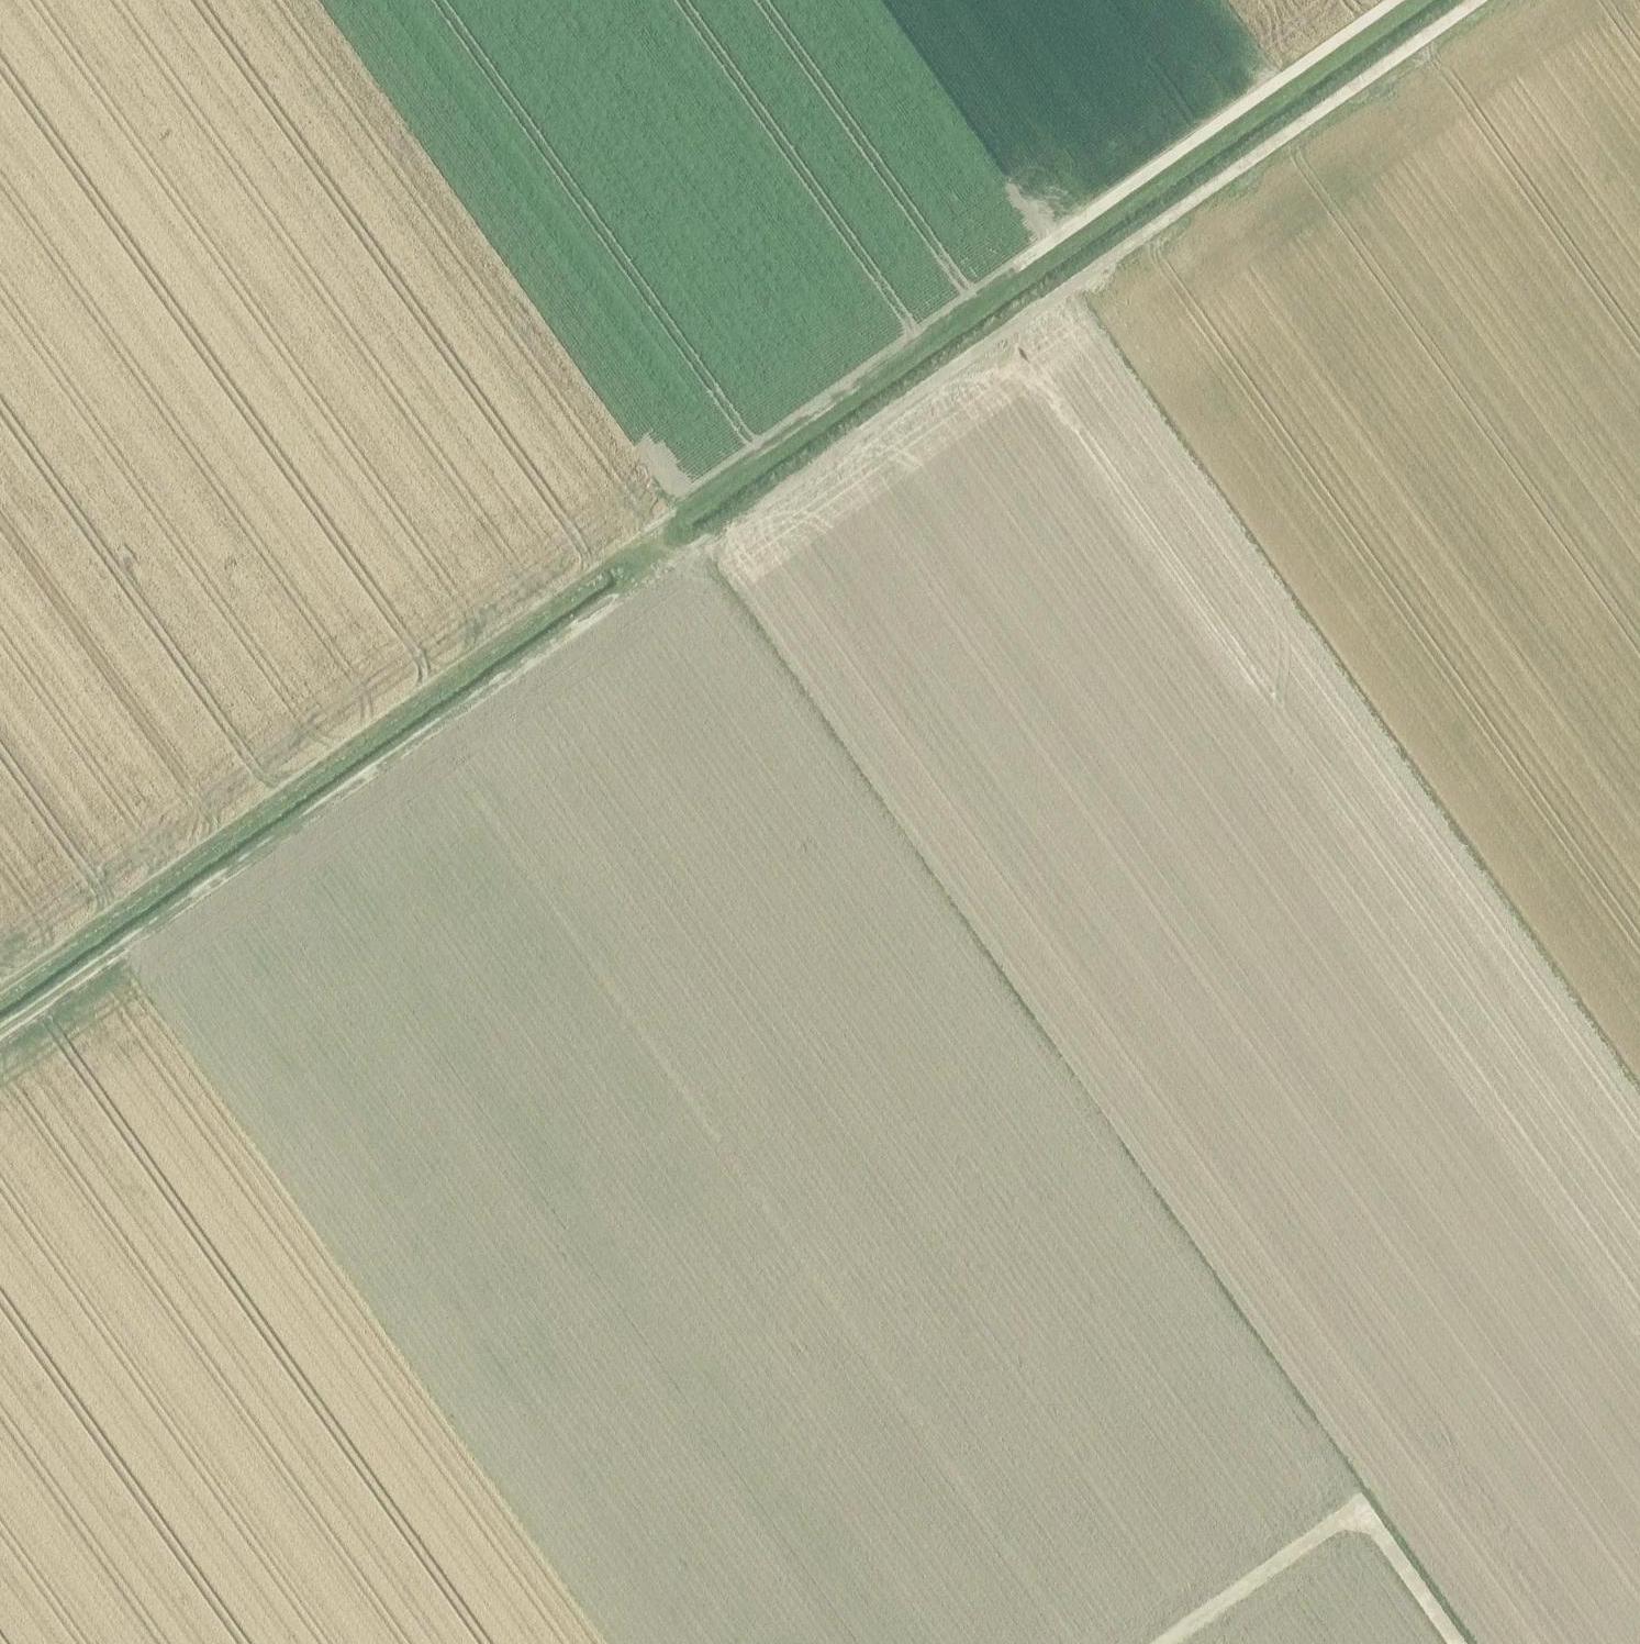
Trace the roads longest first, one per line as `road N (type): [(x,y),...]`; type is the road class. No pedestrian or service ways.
road 1 (track): [(1480,0),(1049,305)]
road 2 (track): [(1399,0),(1025,264)]

